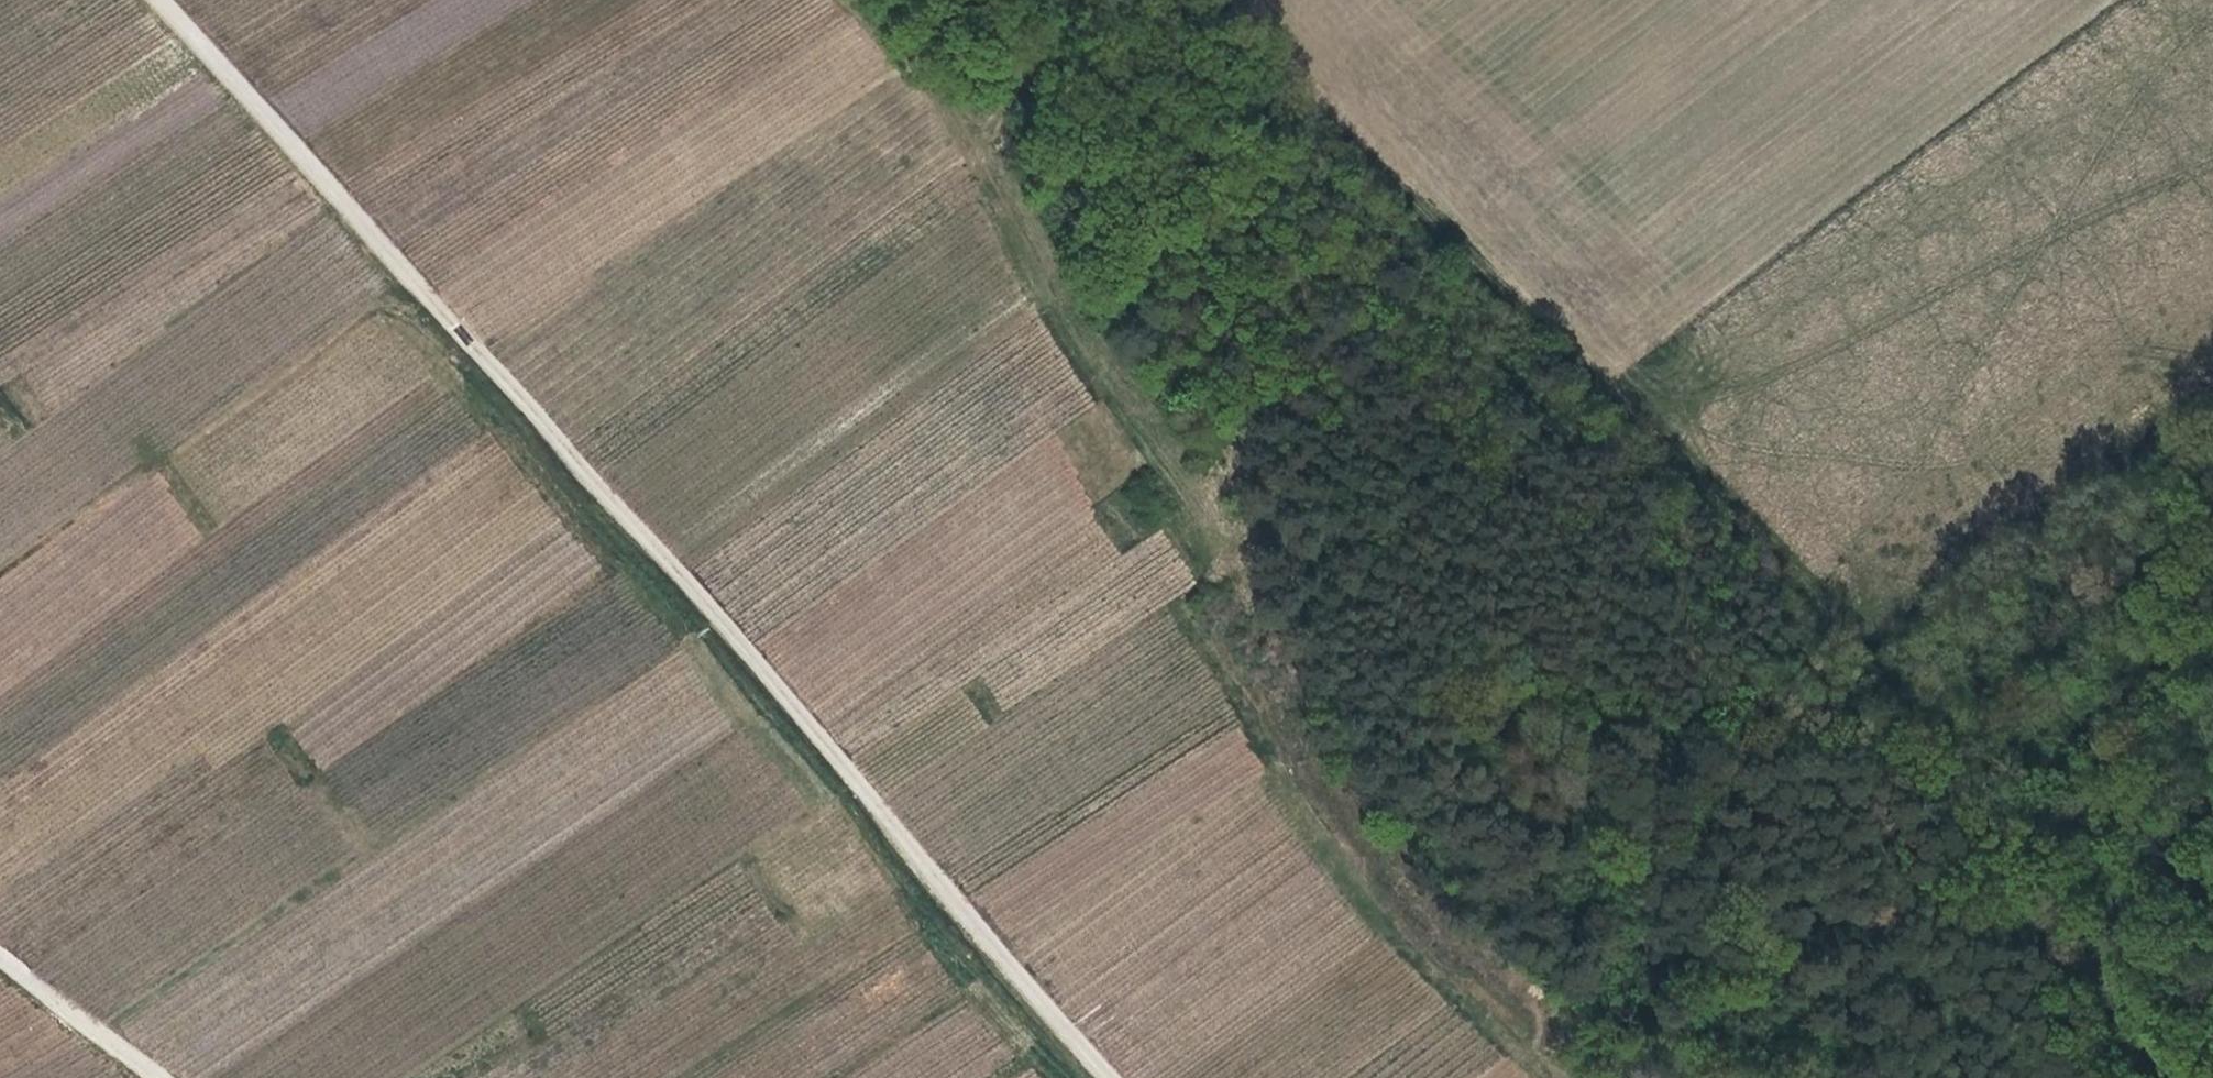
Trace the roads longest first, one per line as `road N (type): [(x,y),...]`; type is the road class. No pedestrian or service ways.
road 1 (track): [(1111,1077),(477,338),(169,0)]
road 2 (track): [(1228,0),(1291,72),(1541,303),(1892,672)]
road 3 (track): [(0,948),(172,1077)]

